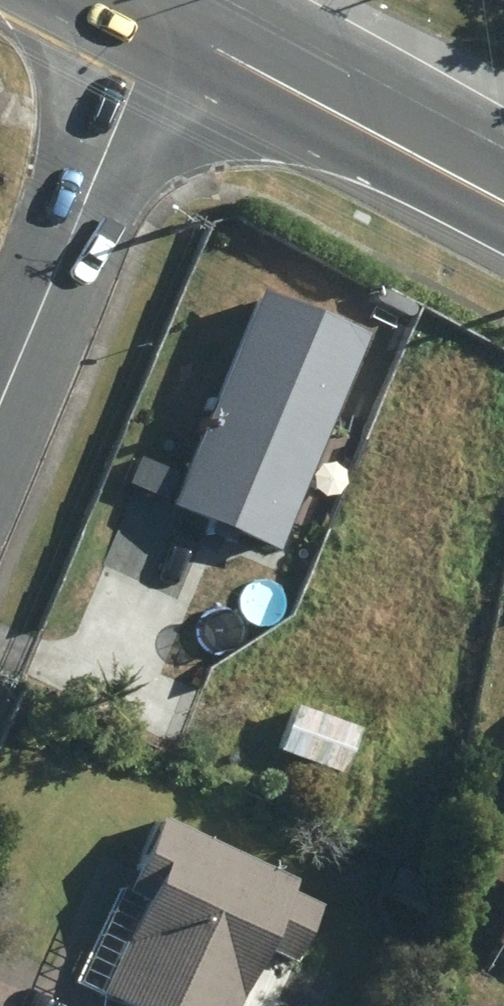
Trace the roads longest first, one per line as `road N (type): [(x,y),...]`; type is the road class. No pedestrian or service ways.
road 1 (unclassified): [(0,412),(175,11)]
road 2 (primary): [(503,187),(175,11)]

